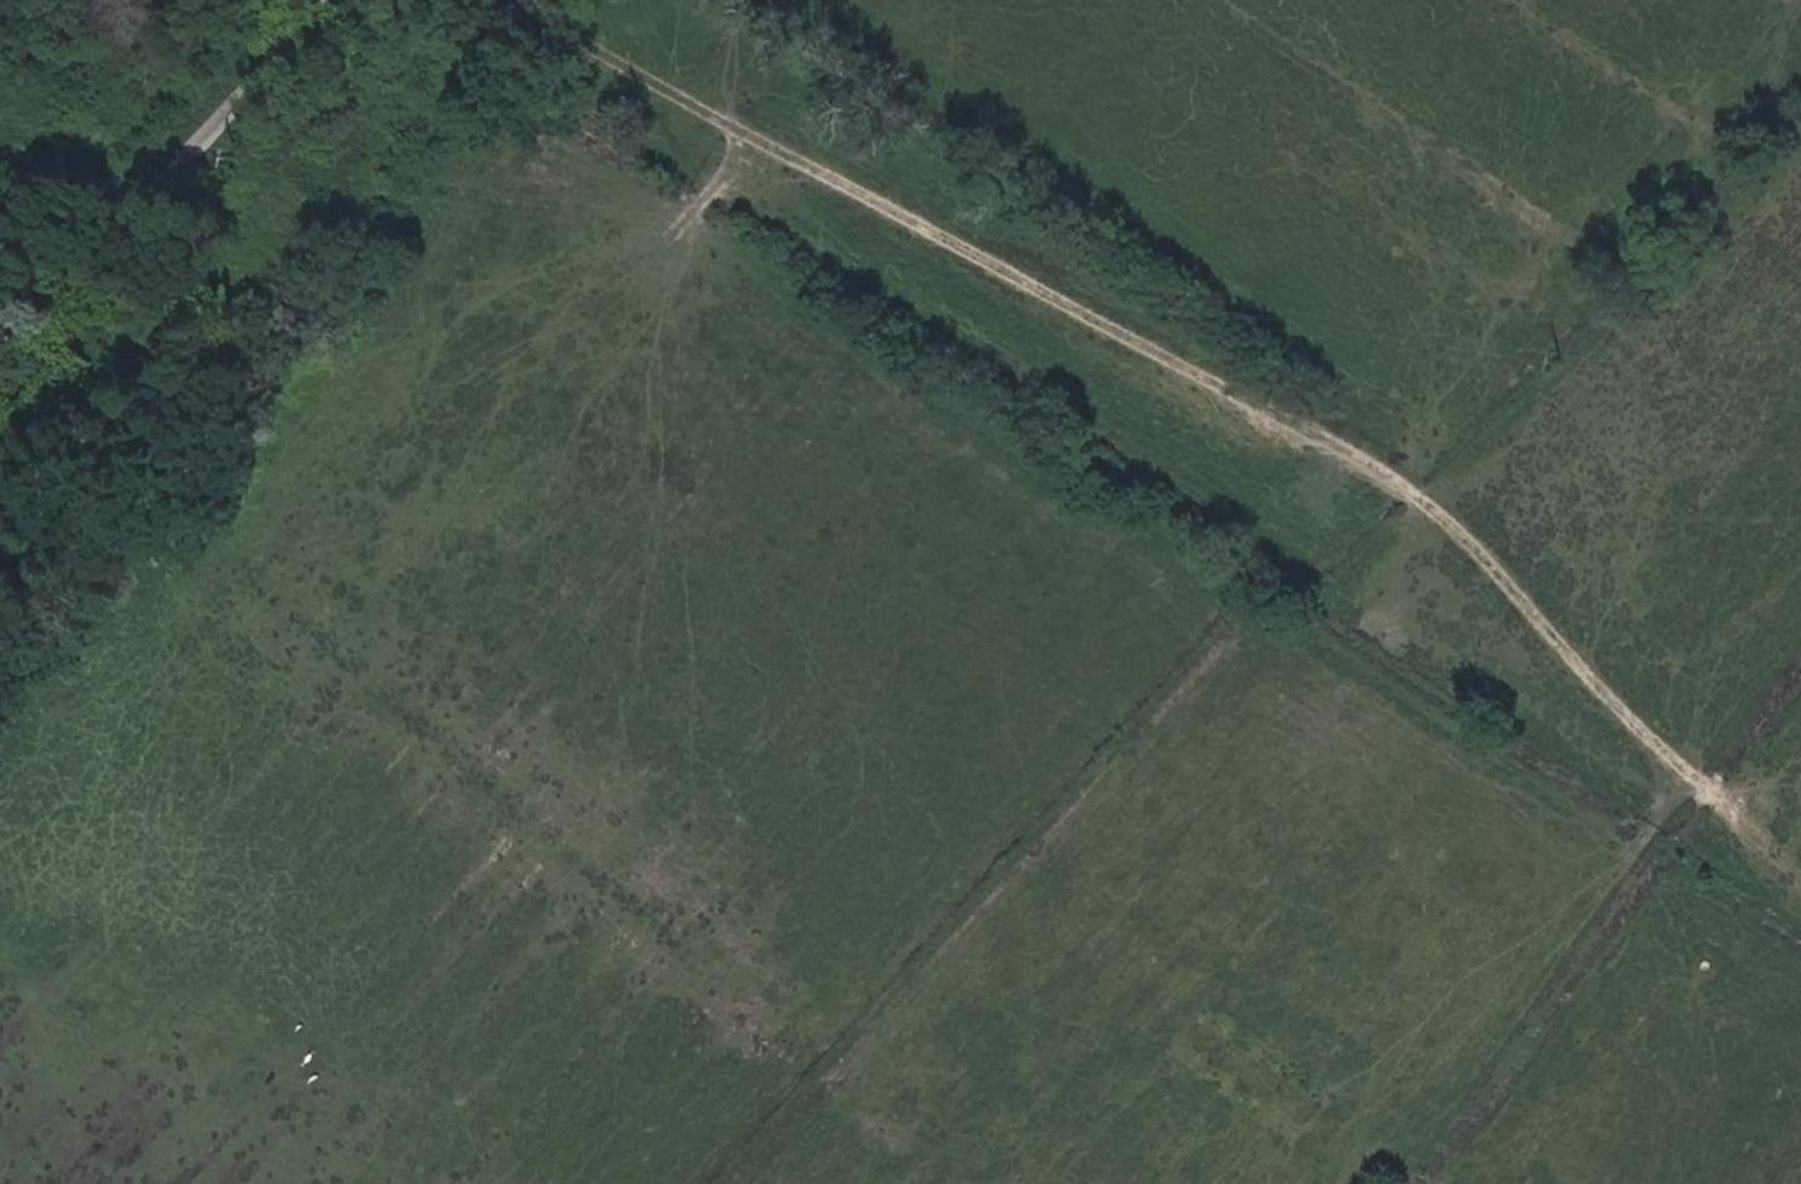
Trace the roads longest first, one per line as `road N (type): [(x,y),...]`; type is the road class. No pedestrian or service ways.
road 1 (track): [(1723,793),(1604,687),(1491,555),(1374,465),(522,0)]
road 2 (unclassified): [(0,368),(333,0)]

